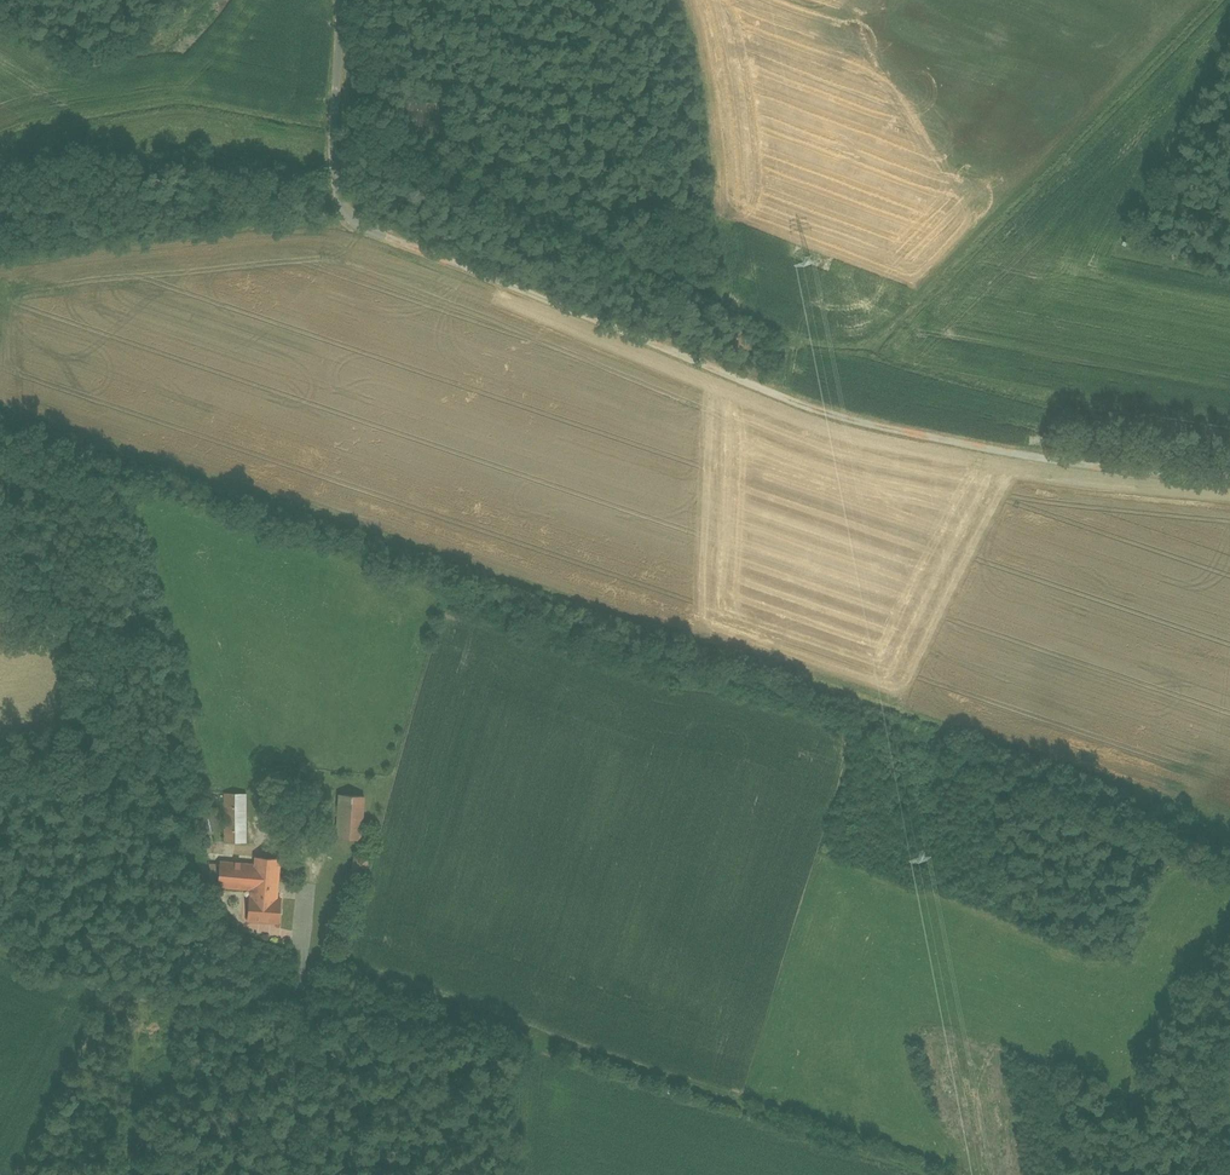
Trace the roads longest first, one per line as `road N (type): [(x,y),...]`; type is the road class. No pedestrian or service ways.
road 1 (track): [(339,0),(330,147),(338,205),(840,410),(1229,476)]

